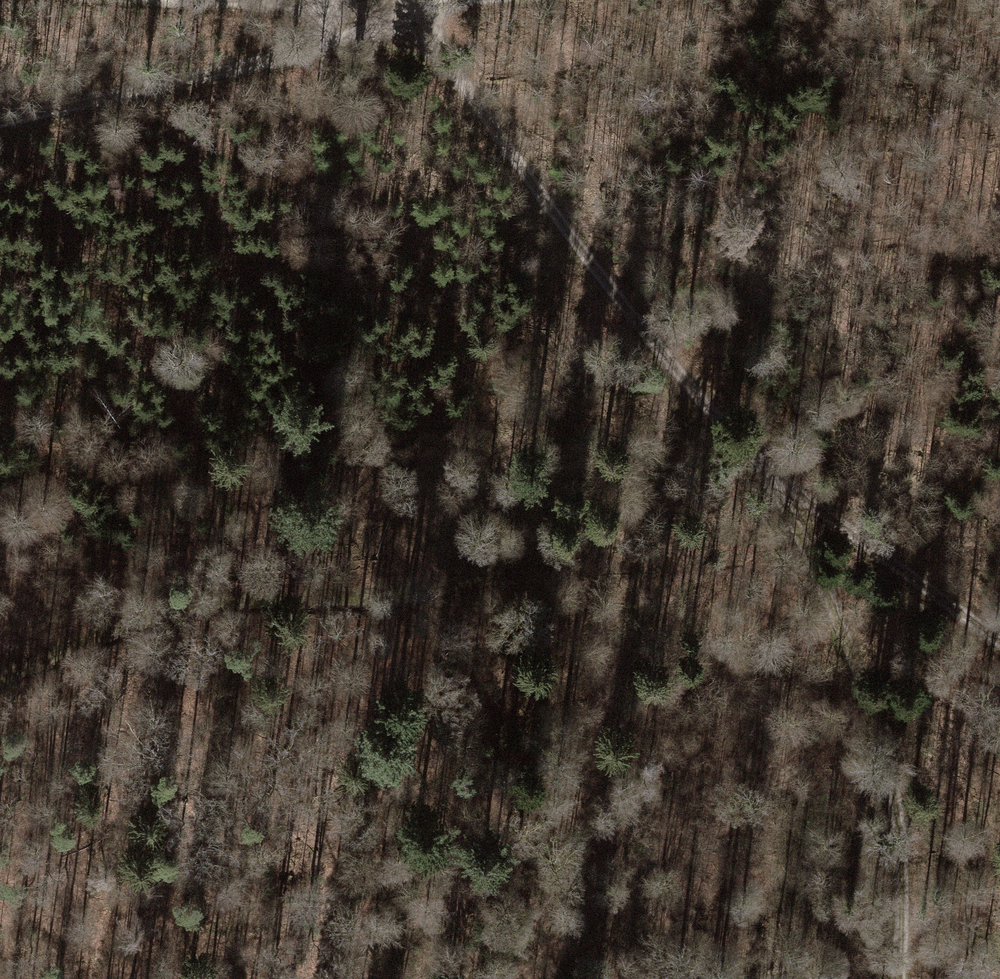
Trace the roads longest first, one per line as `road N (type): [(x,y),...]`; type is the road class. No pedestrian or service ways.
road 1 (track): [(677,382),(669,465),(614,520),(421,589),(184,608),(0,680)]
road 2 (track): [(419,2),(512,157),(677,382),(776,481)]
road 3 (track): [(776,481),(861,667),(894,793),(898,978)]
road 4 (track): [(0,120),(419,2)]
road 5 (track): [(776,481),(999,645)]
road 6 (track): [(288,0),(419,2)]

